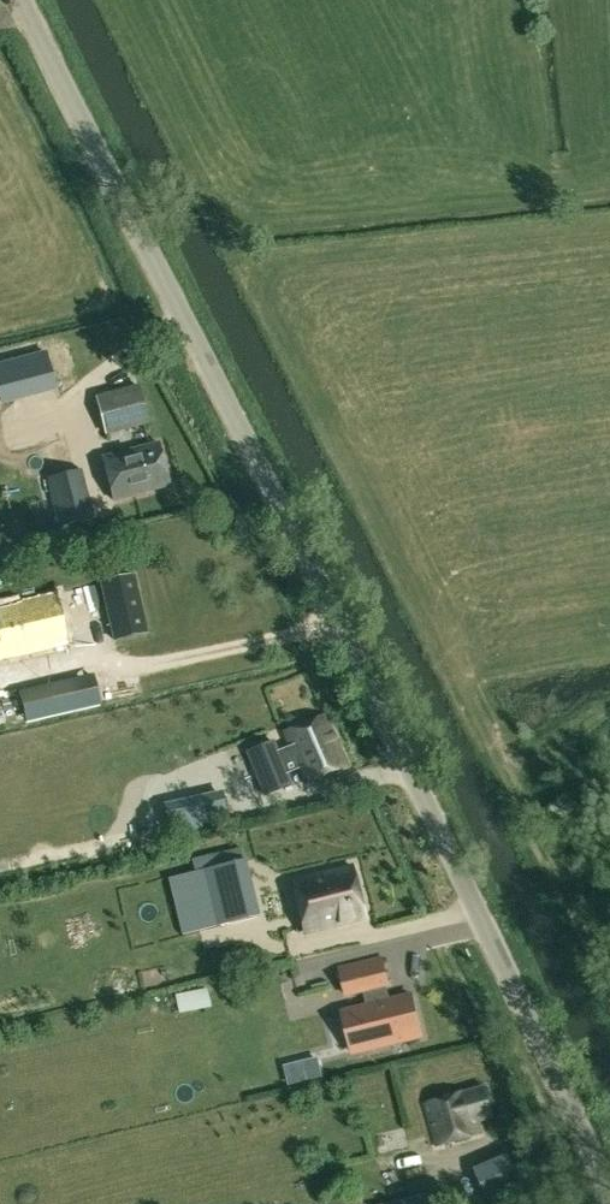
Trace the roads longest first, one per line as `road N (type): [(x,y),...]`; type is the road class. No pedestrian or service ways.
road 1 (unclassified): [(609,1203),(516,975),(19,0)]

